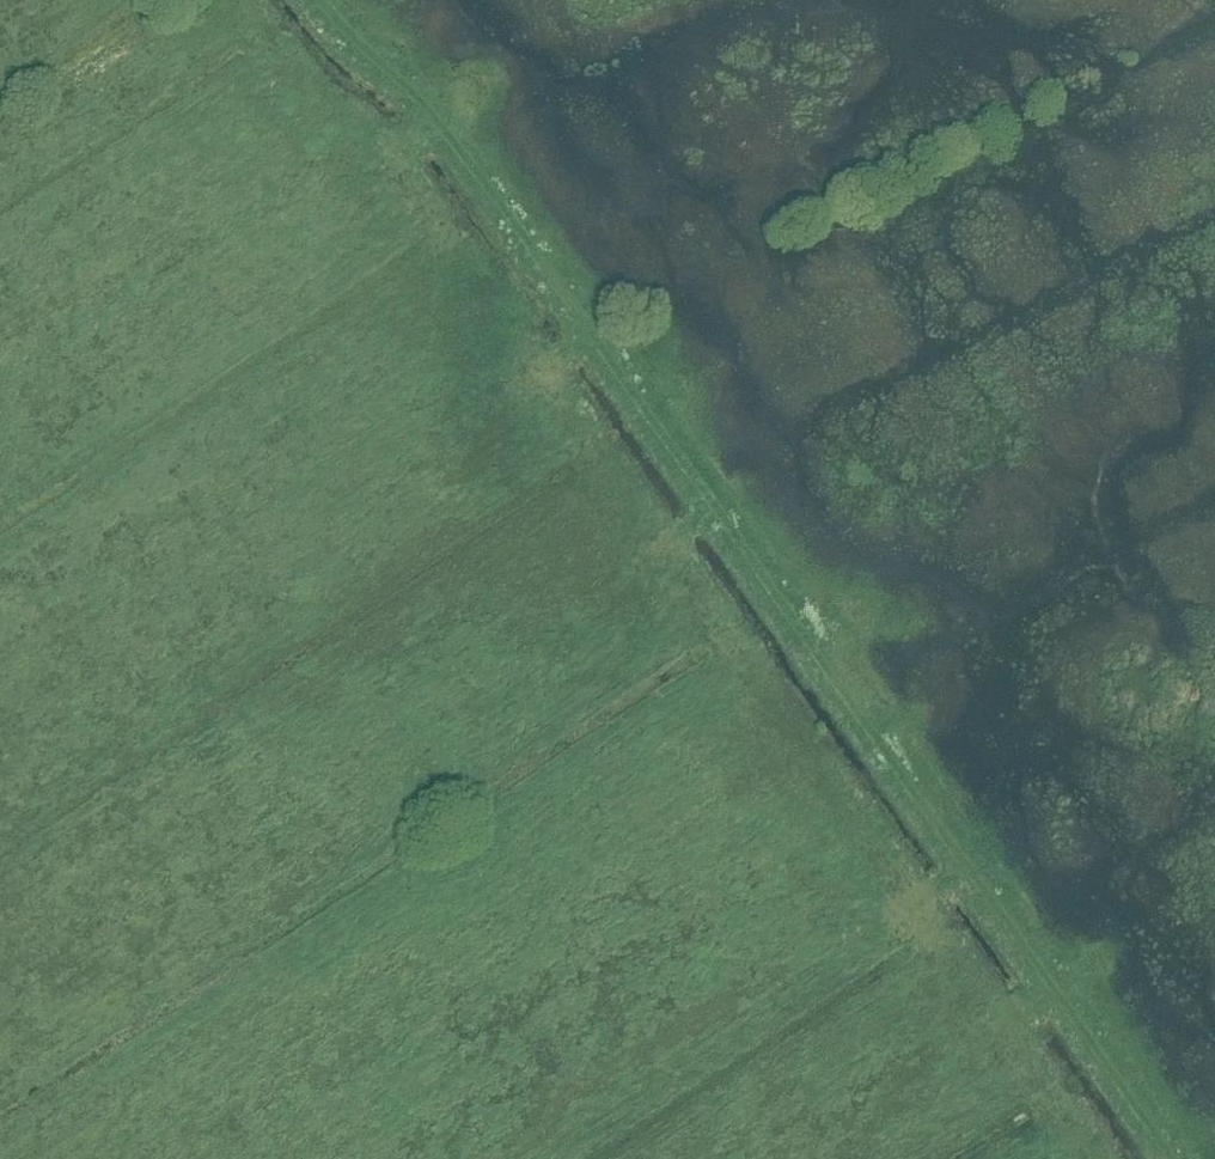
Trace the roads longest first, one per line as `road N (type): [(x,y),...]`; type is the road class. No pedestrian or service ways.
road 1 (track): [(315,0),(427,107),(467,161),(1168,1158)]

